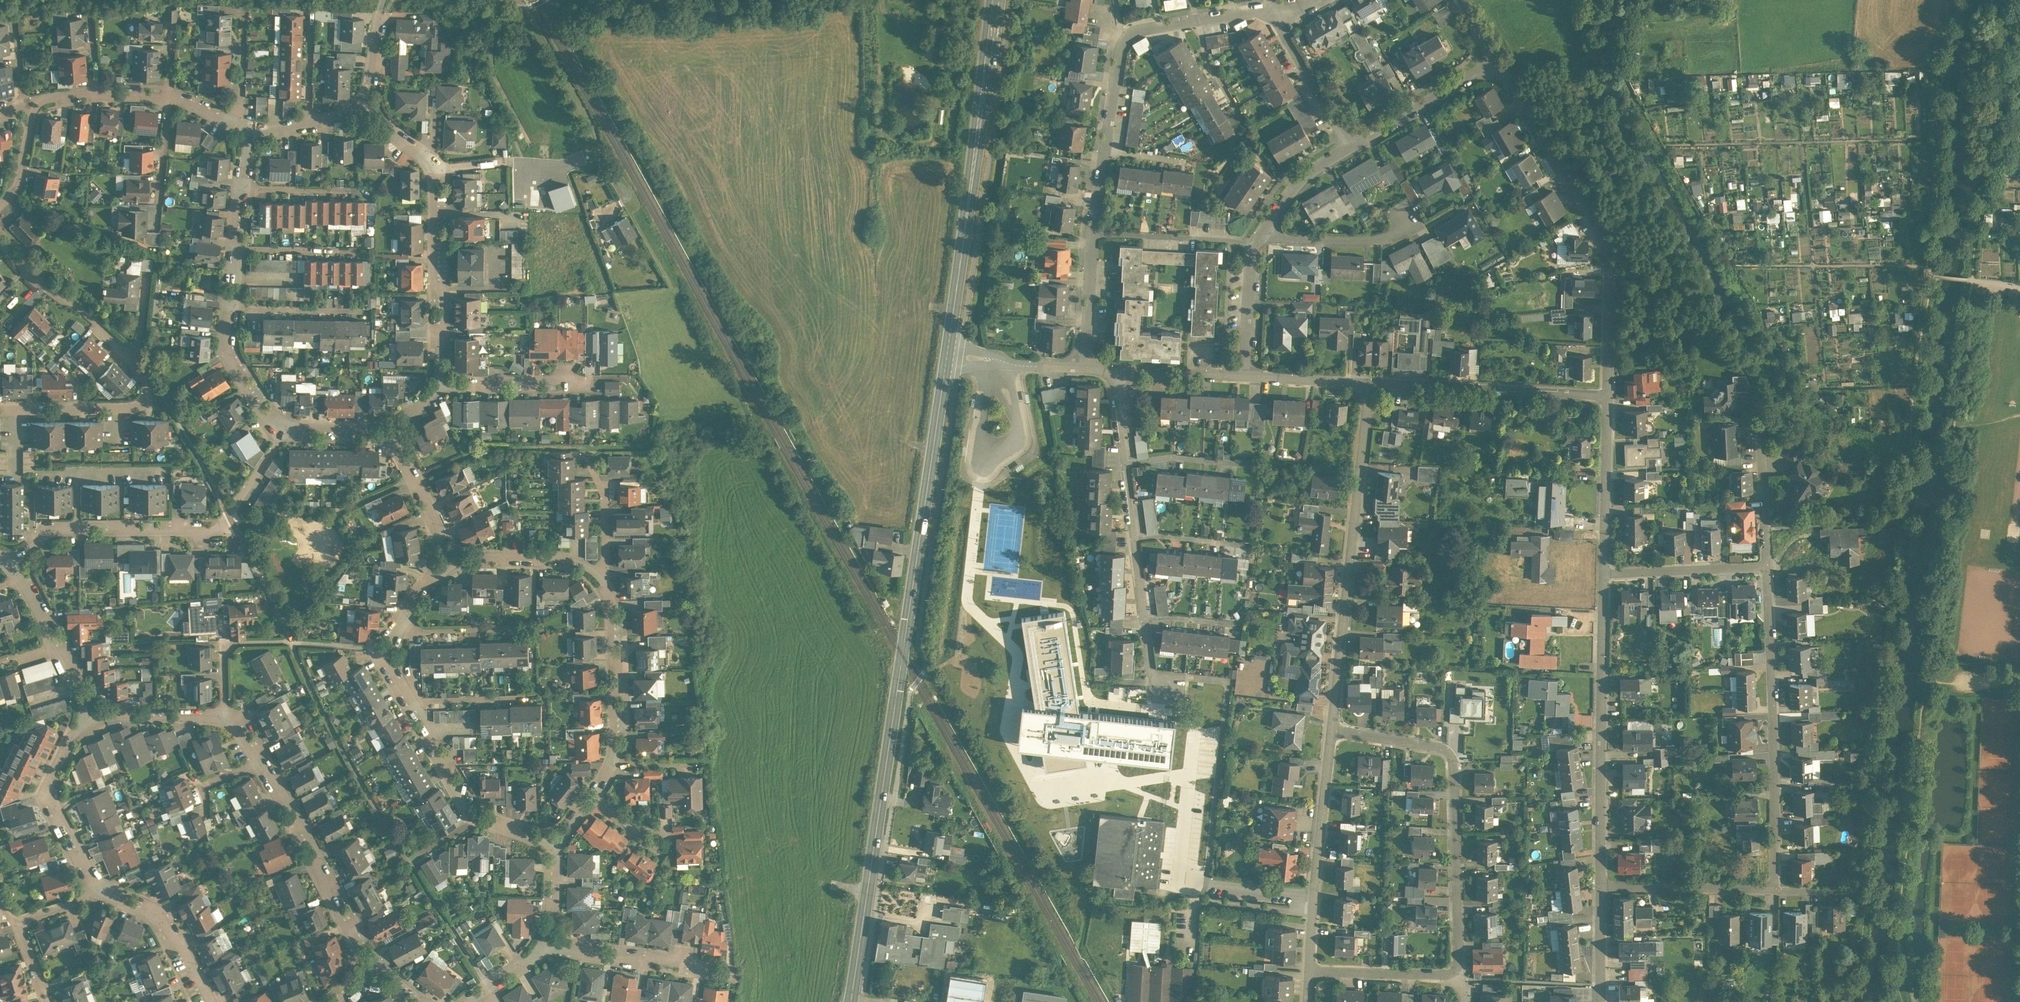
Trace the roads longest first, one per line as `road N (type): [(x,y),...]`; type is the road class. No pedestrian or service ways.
road 1 (secondary): [(947,354),(851,1001)]
road 2 (residential): [(1612,395),(1614,271),(1605,238),(1499,61)]
road 3 (residential): [(14,409),(132,407),(152,383),(0,237)]
road 4 (secondary): [(996,0),(947,354)]
road 5 (residential): [(1092,234),(1122,39),(1139,27),(1213,15),(1257,9),(1275,16)]
road 6 (residential): [(1464,978),(1458,758),(1446,748),(1332,730)]
road 7 (residential): [(1332,730),(1370,384)]
road 8 (residential): [(1766,567),(1777,891)]
road 9 (residential): [(1605,887),(1608,574)]
road 10 (residential): [(284,432),(218,529),(77,529)]
road 11 (residential): [(1612,395),(1370,384)]
road 12 (residential): [(1310,970),(1332,730)]
road 13 (residential): [(264,763),(371,963)]
road 14 (residential): [(439,383),(440,181),(432,167)]
road 15 (residential): [(87,715),(47,791),(93,884),(110,891)]
road 16 (residential): [(605,573),(618,736),(613,764)]
road 17 (residential): [(730,971),(548,948)]
road 18 (residential): [(1499,61),(1342,154)]
road 19 (residential): [(46,1001),(20,919),(110,891)]
road 20 (residential): [(1608,574),(1612,395)]
road 21 (residential): [(1605,887),(1777,891)]
road 22 (residential): [(1258,244),(1092,234)]
road 23 (residential): [(1416,227),(1384,244),(1258,244)]
road 24 (residential): [(1608,574),(1766,567)]
road 25 (residential): [(450,556),(556,560),(605,573)]
road 26 (residential): [(110,891),(161,915),(211,1001)]
road 27 (residential): [(1310,970),(1464,978)]
road 28 (residential): [(1342,154),(1275,16)]
road 29 (residential): [(231,309),(223,350),(259,413),(284,432)]
road 30 (residential): [(1086,368),(947,354)]
road 31 (residential): [(87,715),(226,721)]
road 32 (residential): [(1248,376),(1111,369)]
road 33 (residential): [(450,556),(389,435)]
road 34 (residential): [(474,820),(408,702)]
road 35 (residential): [(1086,368),(1092,234)]
road 36 (residential): [(1123,464),(1177,457),(1256,466)]
road 37 (residential): [(1754,434),(1766,567)]
road 38 (residential): [(572,377),(439,383)]
road 39 (residential): [(1258,244),(1248,376)]
road 40 (residential): [(583,447),(605,496),(605,573)]
road 41 (residential): [(1342,154),(1284,204),(1258,244)]
road 42 (residential): [(1370,384),(1248,376)]

